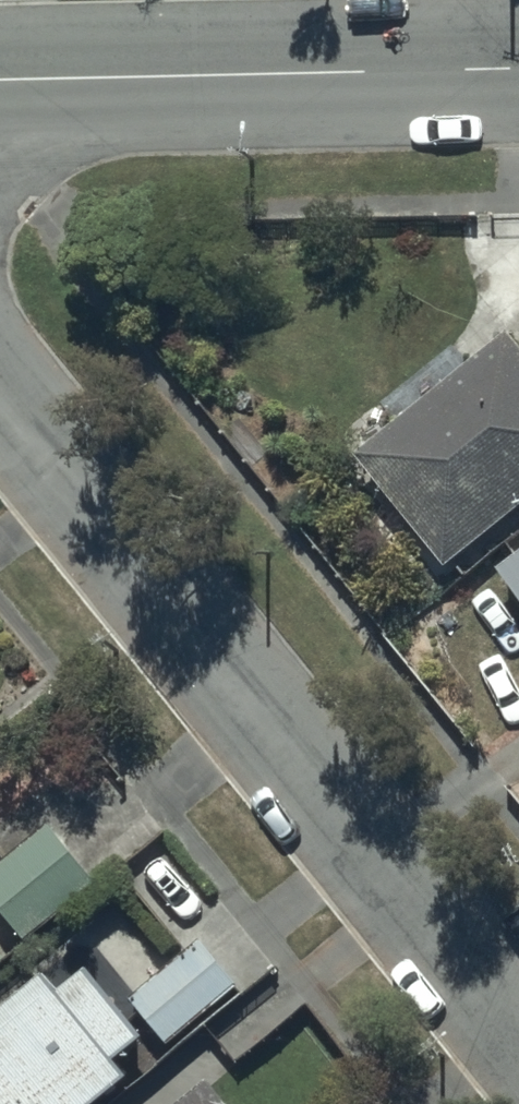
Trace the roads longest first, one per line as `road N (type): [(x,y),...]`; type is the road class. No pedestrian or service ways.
road 1 (residential): [(0,354),(518,1006)]
road 2 (tertiary): [(0,80),(518,69)]

